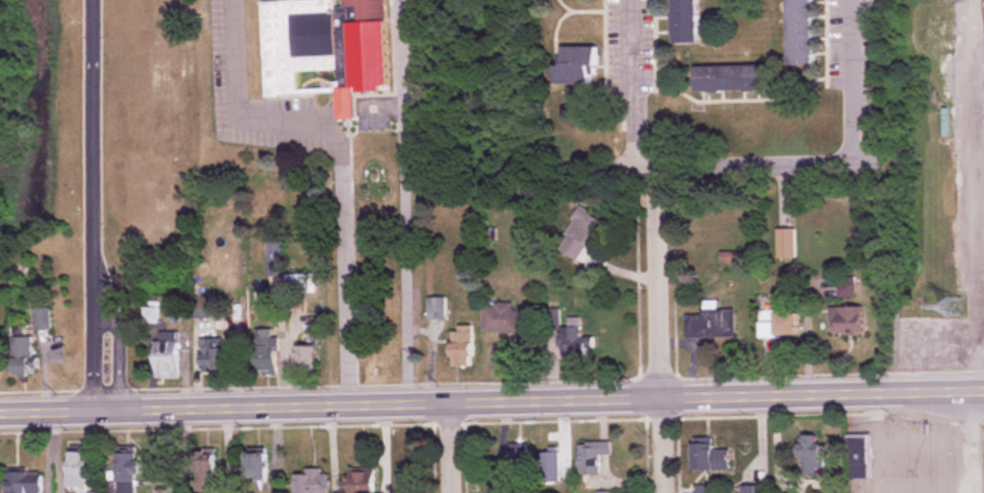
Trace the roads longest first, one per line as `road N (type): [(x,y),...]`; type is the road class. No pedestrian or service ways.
road 1 (primary): [(0,412),(892,392)]
road 2 (residential): [(855,0),(853,137),(828,162),(660,160)]
road 3 (residential): [(663,492),(660,160)]
road 4 (residential): [(90,0),(91,268),(100,307)]

